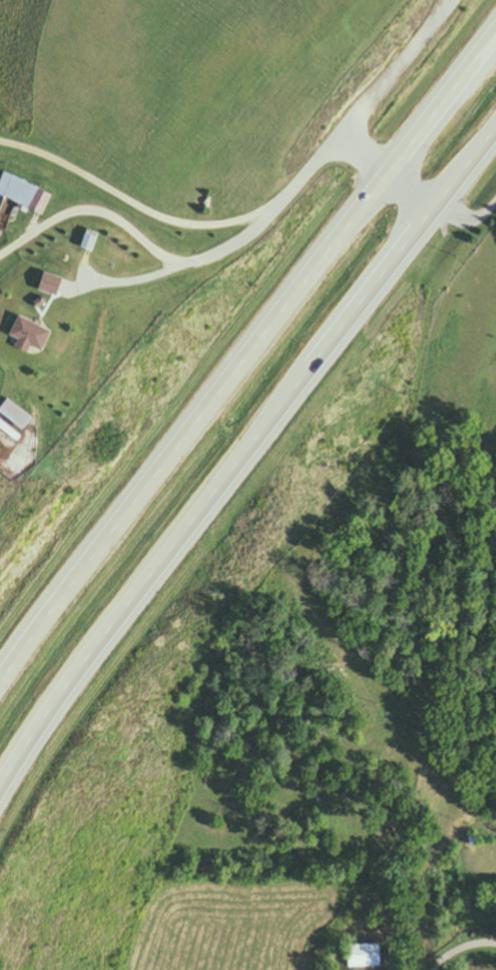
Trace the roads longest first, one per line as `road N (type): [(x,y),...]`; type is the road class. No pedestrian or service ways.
road 1 (trunk): [(0,785),(111,622),(495,128)]
road 2 (trunk): [(495,25),(0,663)]

